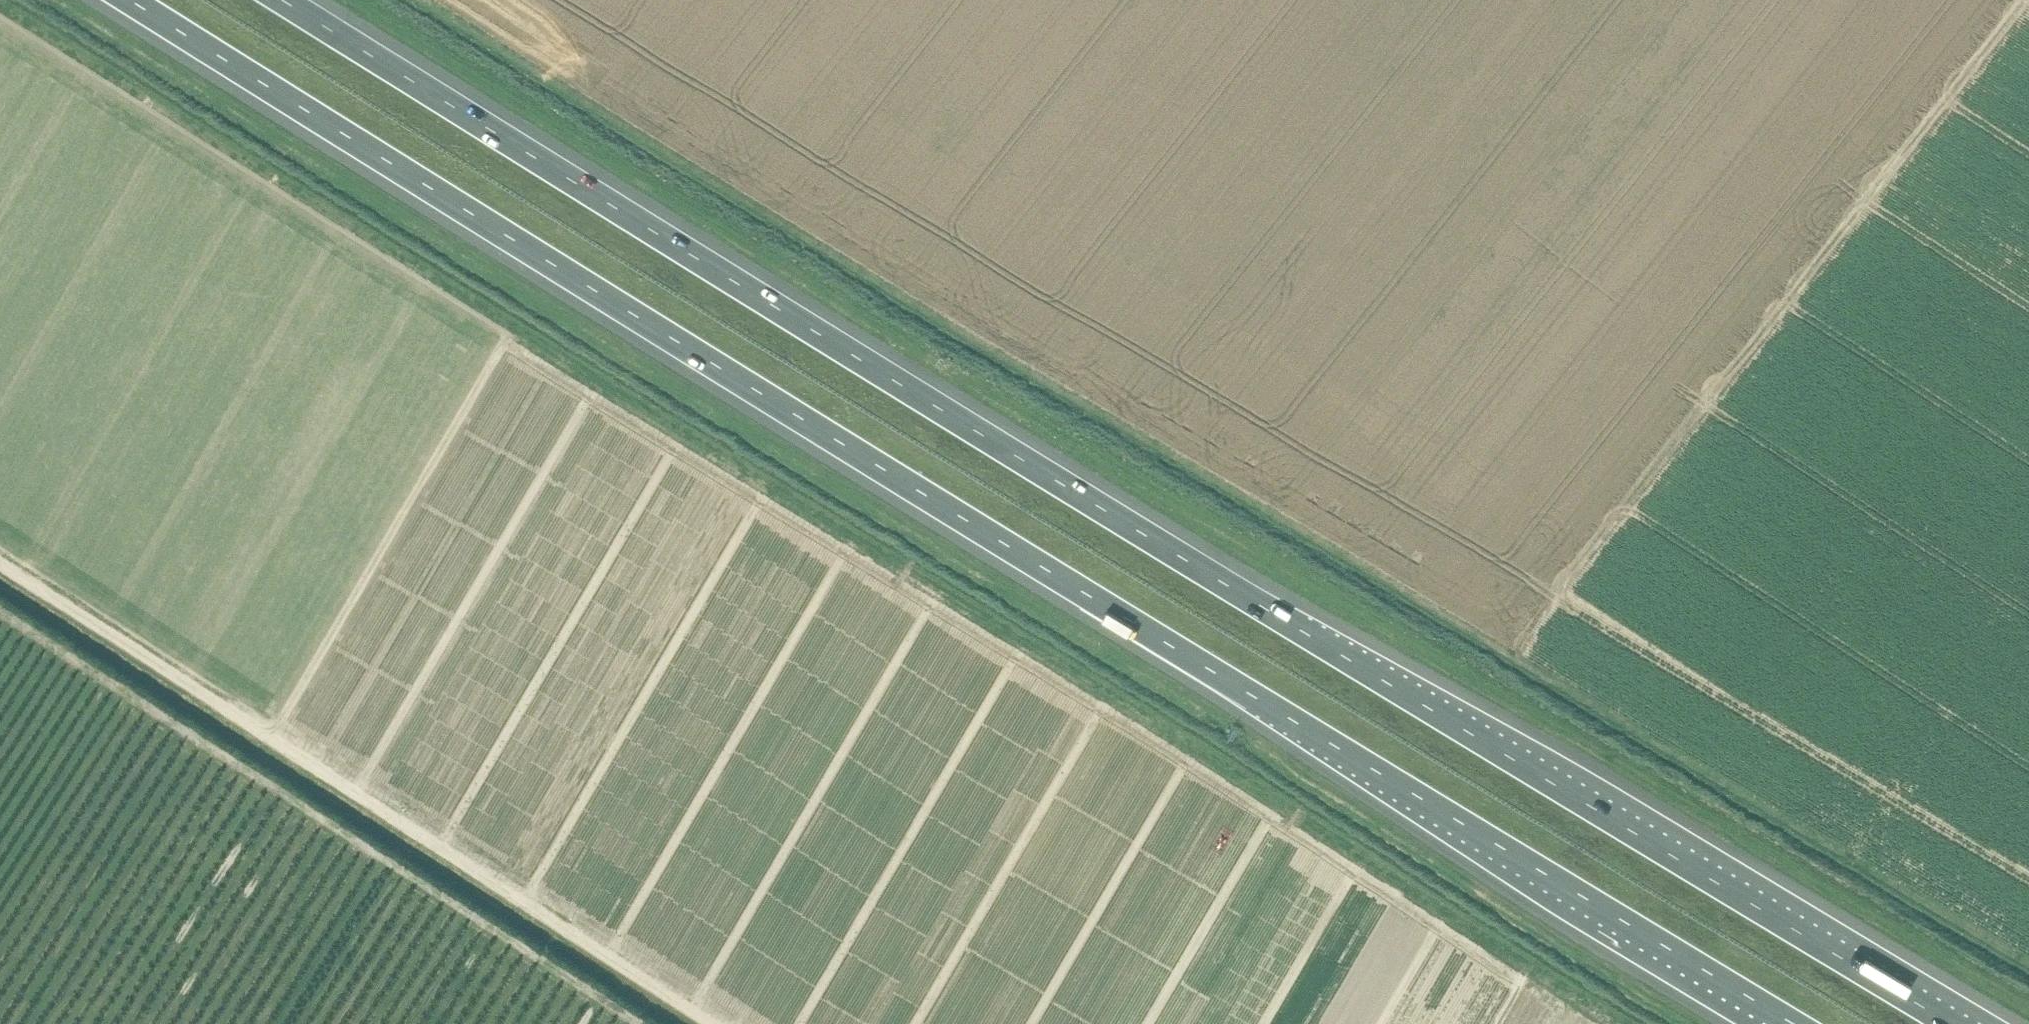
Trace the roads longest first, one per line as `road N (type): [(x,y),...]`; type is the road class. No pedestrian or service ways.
road 1 (motorway): [(1956,1023),(286,0)]
road 2 (motorway): [(126,0),(1257,702),(1794,1023)]

